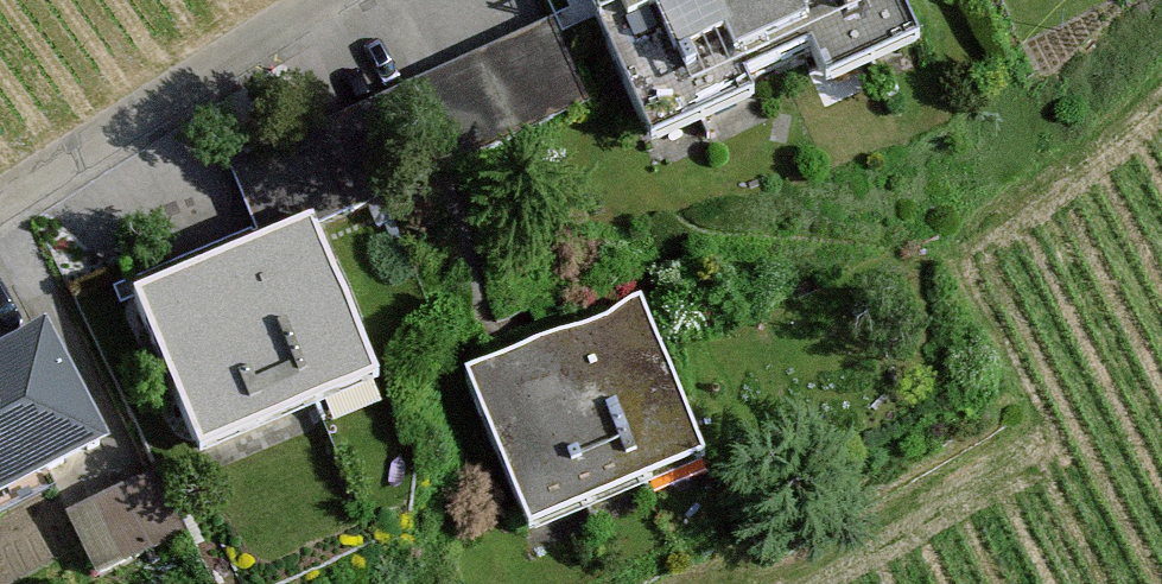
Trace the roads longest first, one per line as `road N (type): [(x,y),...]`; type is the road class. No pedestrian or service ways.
road 1 (residential): [(0,213),(340,0)]

